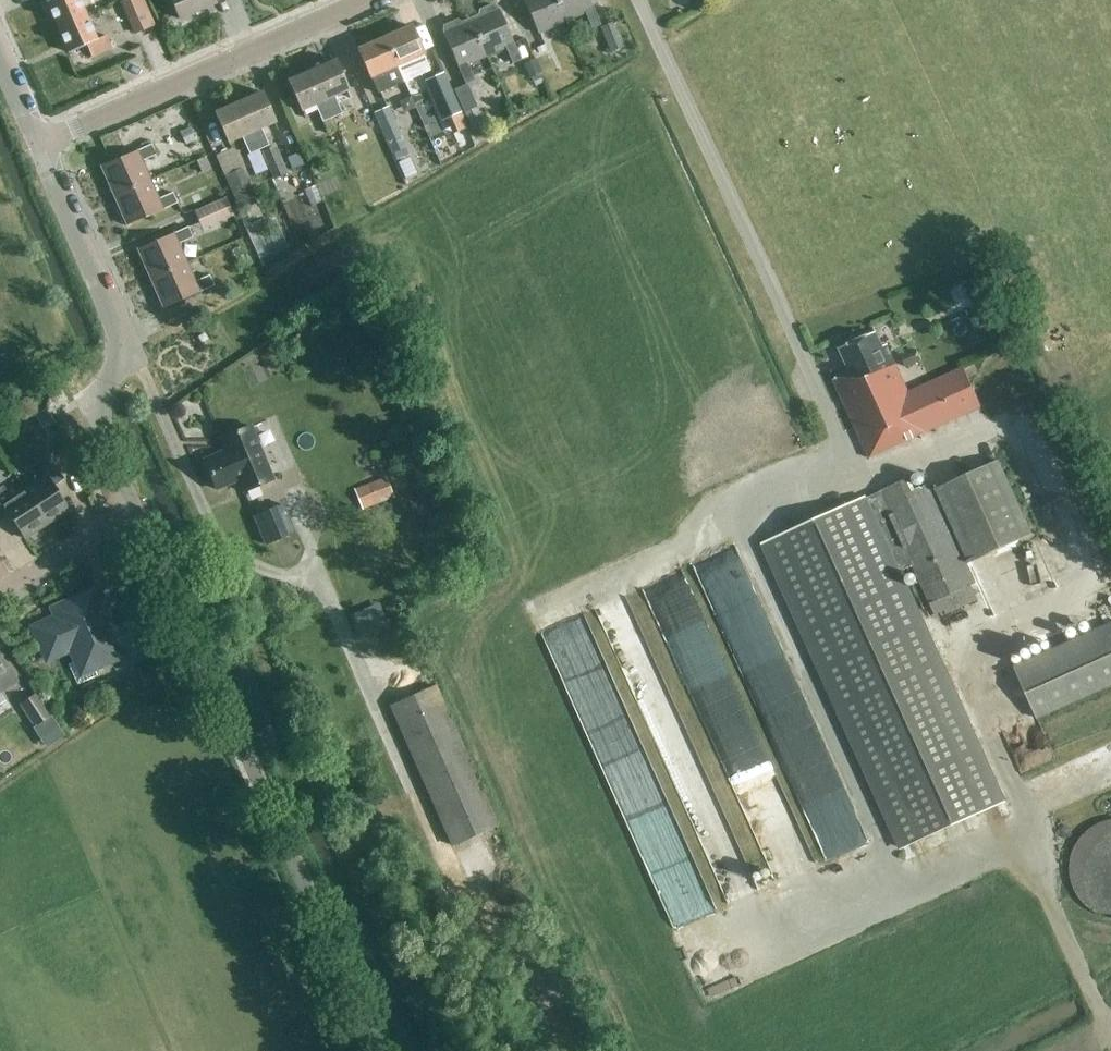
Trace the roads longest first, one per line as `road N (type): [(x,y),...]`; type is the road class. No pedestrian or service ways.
road 1 (unclassified): [(380,1050),(134,509)]
road 2 (unclassified): [(134,509),(99,422),(120,345),(35,146)]
road 3 (residential): [(35,146),(368,0)]
road 4 (residential): [(134,509),(0,594)]

